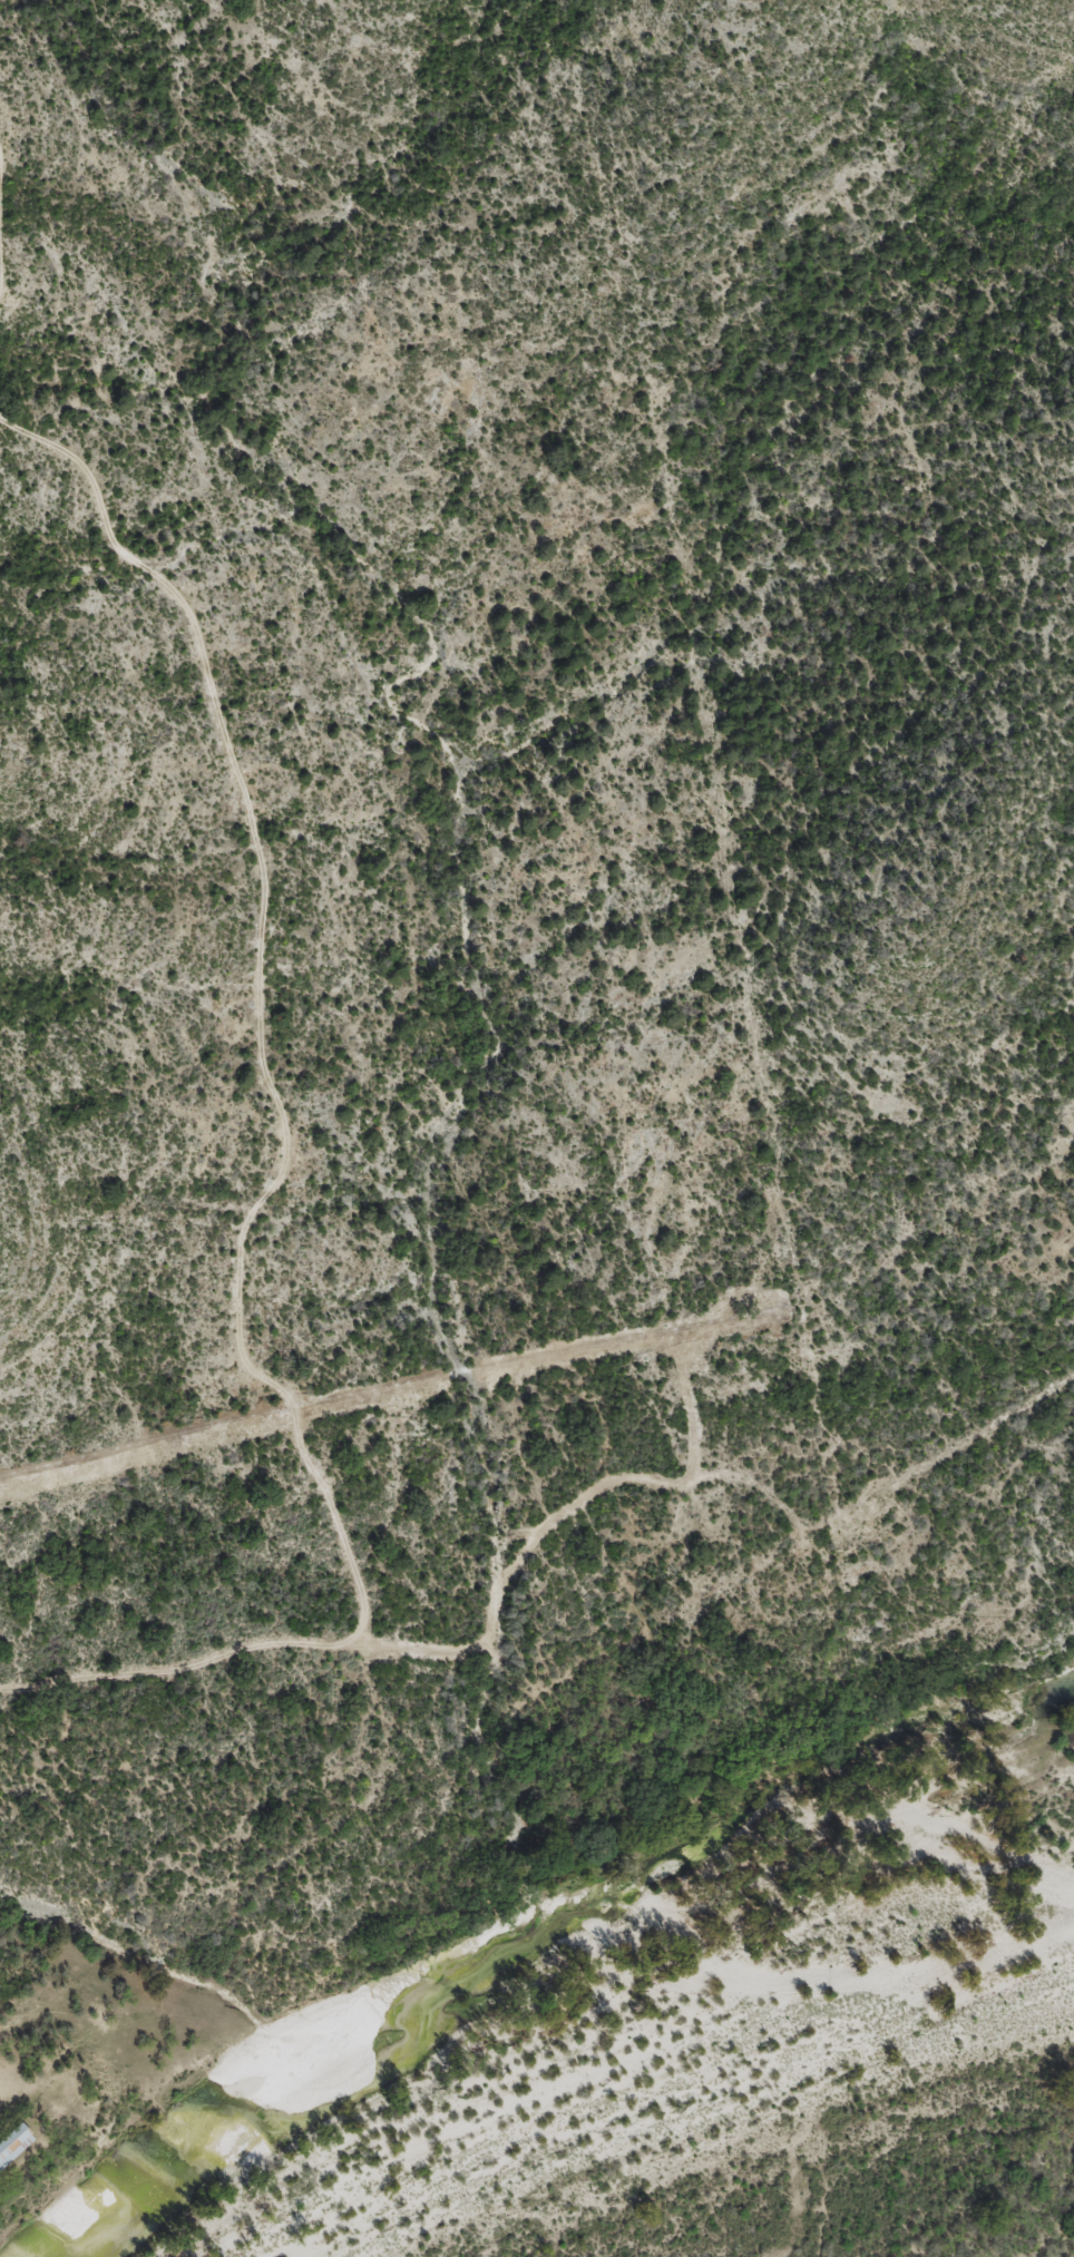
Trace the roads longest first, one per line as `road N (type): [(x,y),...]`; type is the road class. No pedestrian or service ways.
road 1 (residential): [(375,1649),(346,1533),(310,1457),(301,1413),(257,1360),(244,1308),(244,1258),(297,1143),(291,1105),(256,1026),(268,946),(262,841),(207,655),(164,592),(131,567),(81,470),(0,422)]
road 2 (residential): [(0,1686),(162,1670),(264,1643),(478,1652),(523,1556),(601,1489),(632,1477),(735,1475),(790,1512),(819,1518),(936,1462),(1073,1373)]

